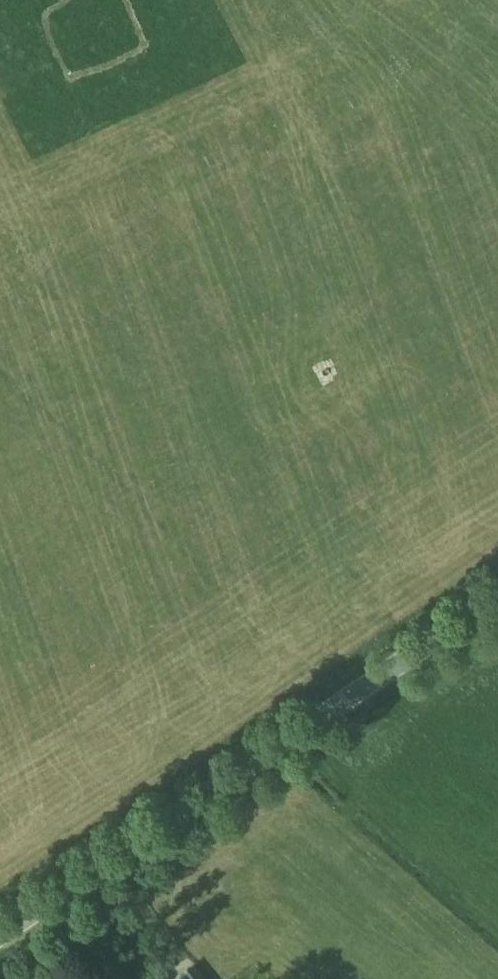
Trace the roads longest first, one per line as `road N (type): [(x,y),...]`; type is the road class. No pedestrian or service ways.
road 1 (tertiary): [(0,936),(497,601)]

